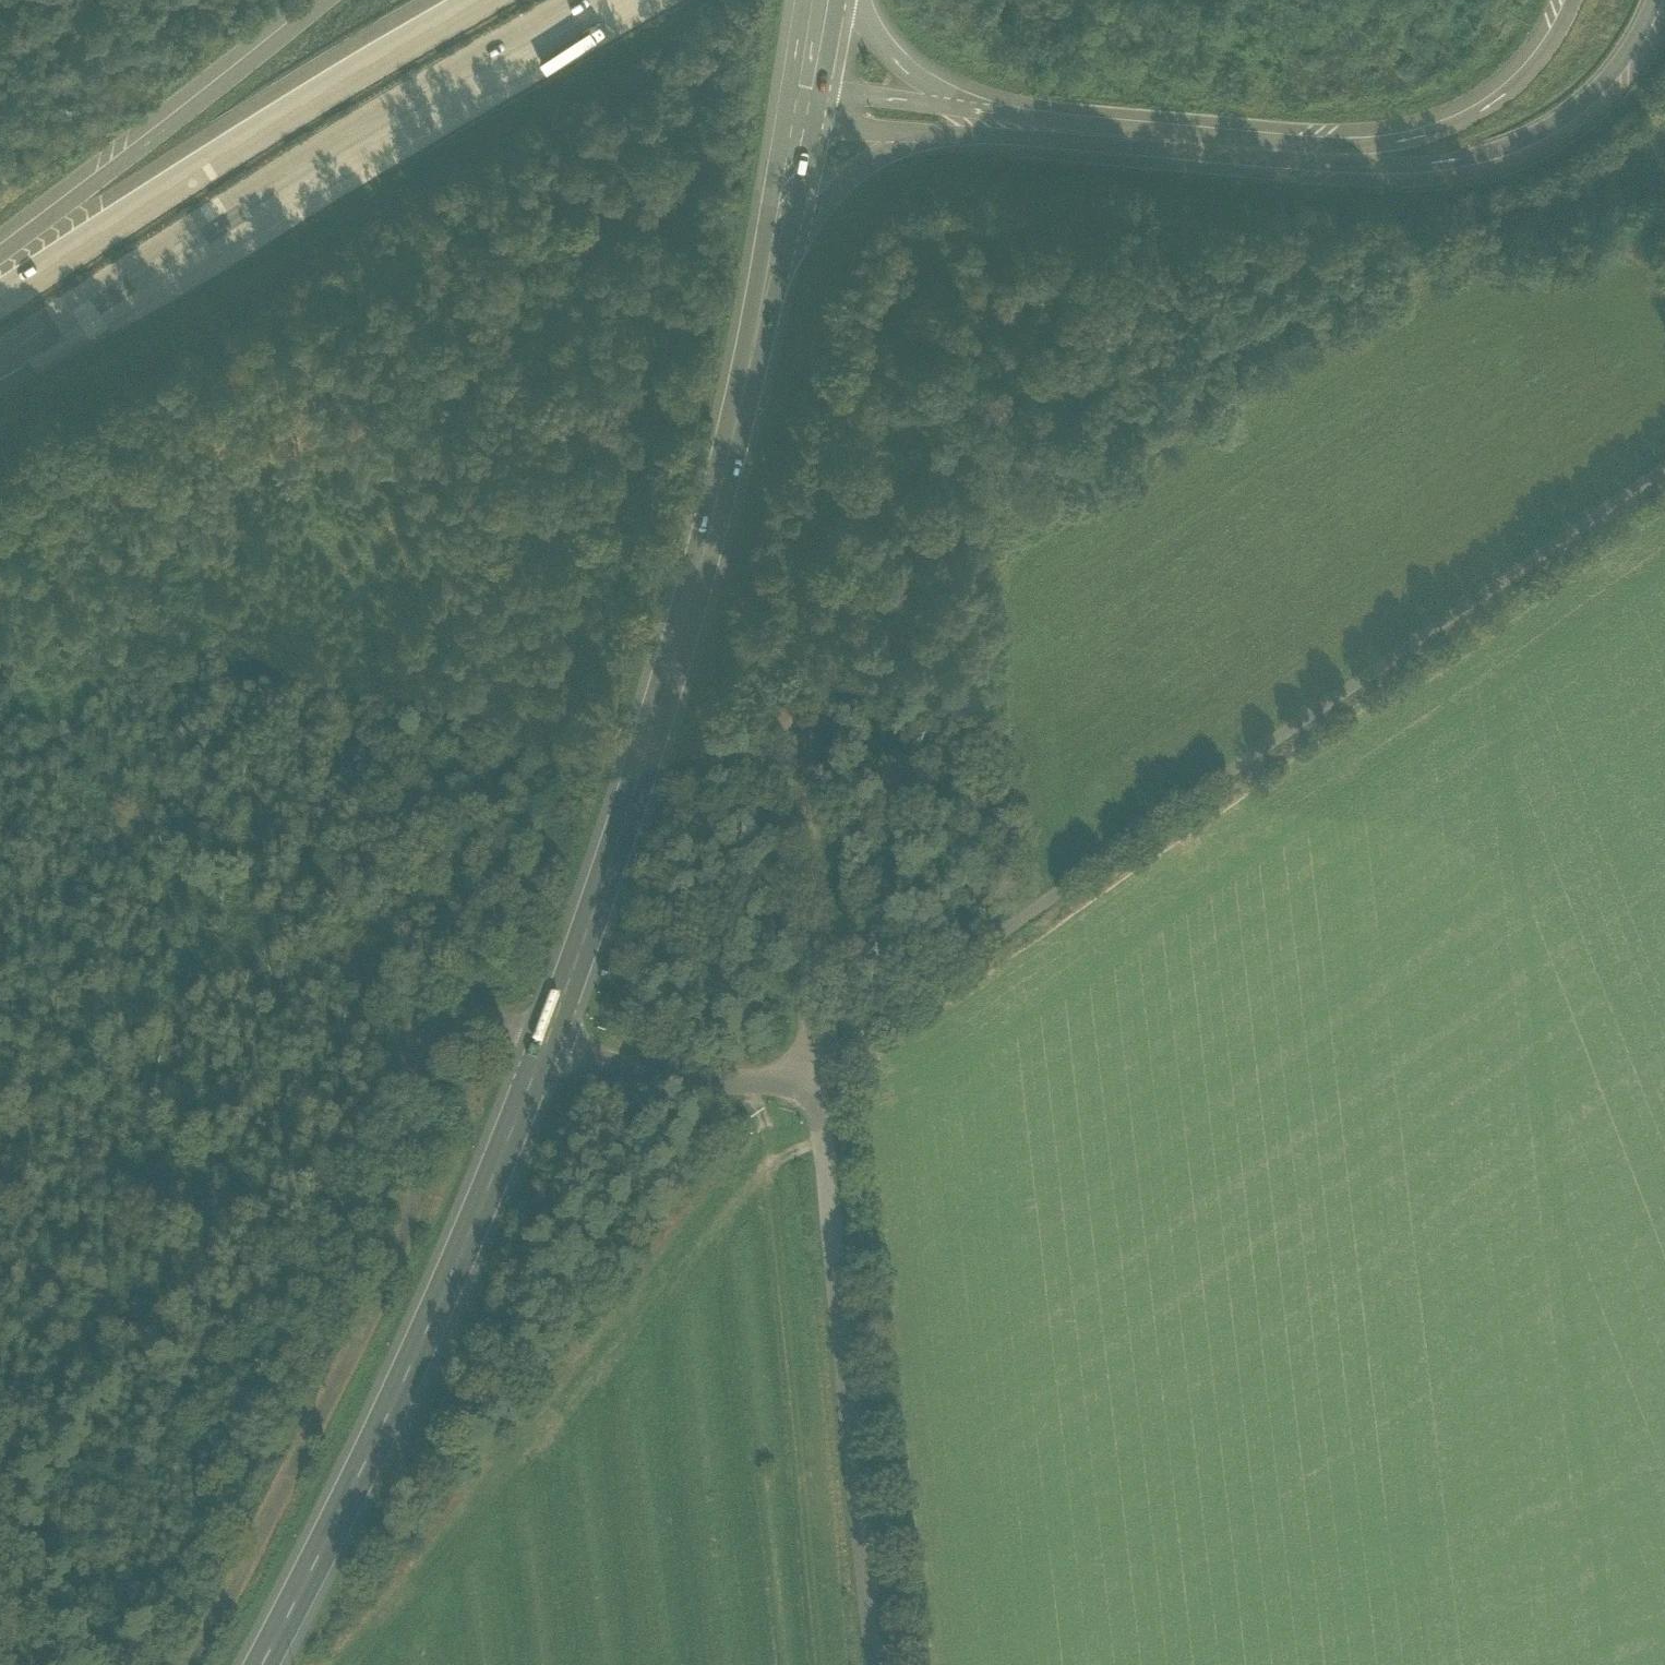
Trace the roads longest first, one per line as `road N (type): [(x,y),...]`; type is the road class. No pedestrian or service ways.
road 1 (unclassified): [(811,1074),(861,1030),(1664,469)]
road 2 (motorway): [(977,146),(1369,166),(1453,159),(1523,141),(1564,112),(1612,67),(1651,0)]
road 3 (primary): [(549,1038),(696,605),(765,333)]
road 4 (motorway): [(0,369),(265,196),(588,0)]
road 5 (primary): [(262,1664),(460,1261),(549,1038)]
road 6 (motorway): [(1569,0),(1556,30),(1479,109),(1425,133),(1370,145),(979,116)]
road 7 (unclassified): [(887,1664),(828,1104),(811,1074)]
road 8 (motorway): [(491,0),(0,309)]
road 9 (motorway): [(330,0),(0,268)]
road 10 (motorway): [(765,333),(811,224),(847,184),(911,151),(977,146)]
road 11 (unclassified): [(811,1074),(742,1082),(653,1074),(549,1038)]
road 12 (primary): [(765,333),(802,125)]
road 13 (motorway): [(802,125),(977,146)]
road 14 (motorway): [(979,116),(924,90),(894,62),(857,0)]
road 15 (motorway): [(979,116),(809,90)]
road 16 (track): [(0,1510),(26,1664)]

